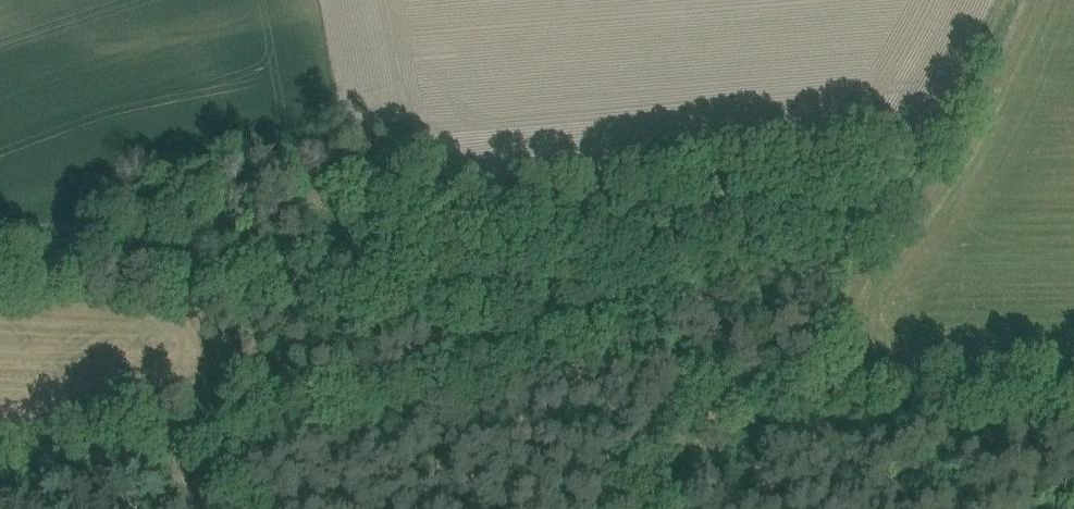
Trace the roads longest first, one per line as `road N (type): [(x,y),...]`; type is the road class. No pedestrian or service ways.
road 1 (track): [(2,508),(165,442),(483,349),(746,294)]
road 2 (track): [(534,338),(204,278),(0,267)]
road 3 (track): [(746,294),(808,271),(854,235),(915,151),(1001,0)]
road 4 (track): [(1073,390),(825,412),(782,282)]

